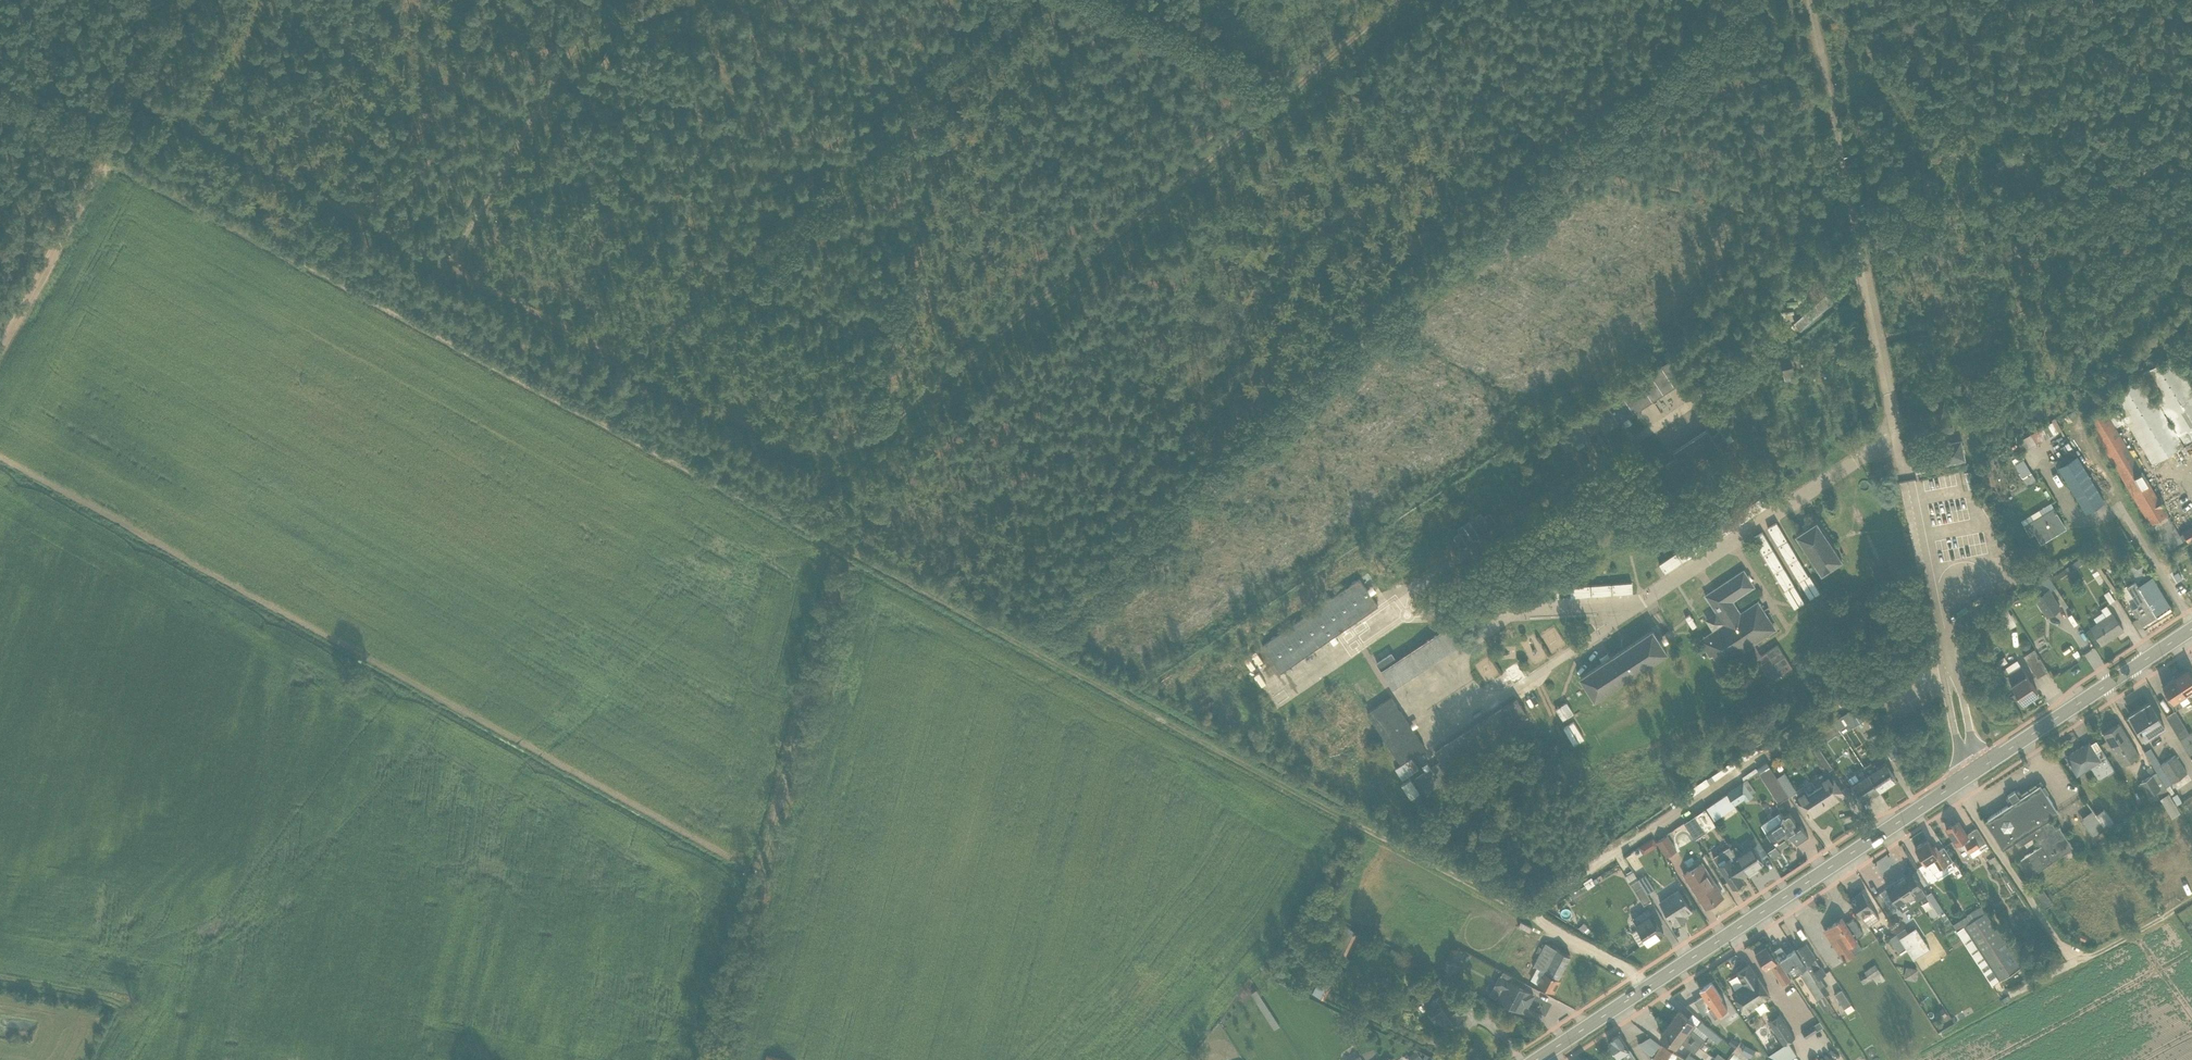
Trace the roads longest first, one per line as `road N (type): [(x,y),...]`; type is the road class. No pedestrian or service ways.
road 1 (track): [(104,152),(1463,879),(1628,973),(1642,991)]
road 2 (track): [(1398,0),(842,454),(797,449),(134,100)]
road 3 (secondary): [(1537,1059),(2191,631)]
road 4 (track): [(646,370),(1038,0)]
road 5 (track): [(1899,436),(1811,0)]
road 6 (track): [(601,0),(451,267)]
road 7 (track): [(0,344),(104,152)]
road 8 (track): [(104,152),(188,0)]
road 9 (track): [(267,0),(196,130)]

